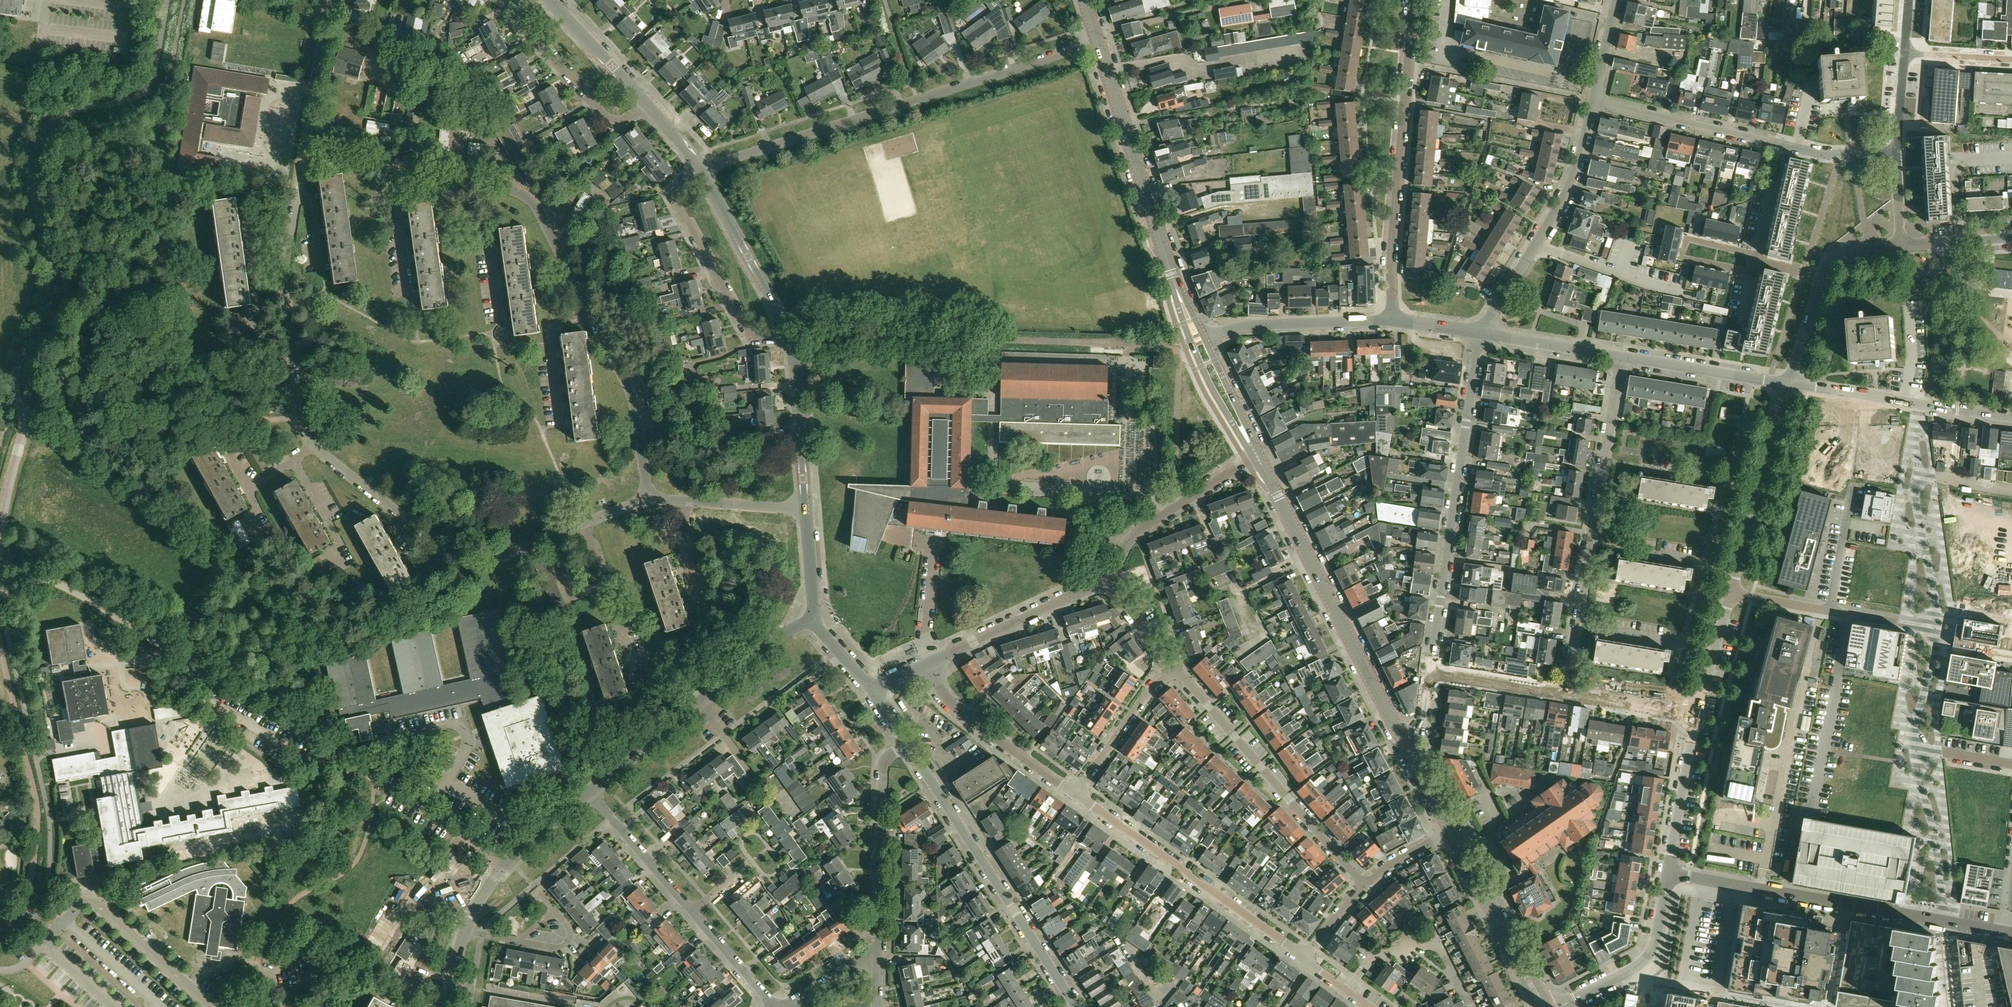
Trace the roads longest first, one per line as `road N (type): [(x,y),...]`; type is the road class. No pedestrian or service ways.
road 1 (unclassified): [(303,155),(287,302),(297,410),(319,442),(459,558),(490,557),(649,497)]
road 2 (unclassified): [(504,867),(68,590),(39,579),(0,591)]
road 3 (unclassified): [(649,497),(631,394),(527,197),(493,184),(303,155)]
road 4 (unclassified): [(701,169),(1098,41)]
road 5 (residential): [(1565,696),(1622,356)]
road 6 (residential): [(1431,673),(1482,333)]
road 7 (residential): [(1392,321),(1415,0)]
road 8 (secondary): [(1403,739),(1257,456)]
road 9 (unclassified): [(1075,1006),(908,746)]
road 10 (residential): [(1923,630),(1937,654),(1915,749),(1946,917)]
road 11 (residential): [(1364,885),(1170,665)]
road 12 (tertiary): [(590,795),(810,612)]
road 13 (residential): [(1670,873),(1947,924)]
road 14 (residential): [(1305,959),(1075,798)]
road 15 (residential): [(1482,333),(1564,198),(1593,103)]
road 16 (residential): [(1840,154),(1593,103)]
road 17 (secondary): [(1174,279),(1098,41)]
road 18 (residential): [(791,341),(752,339),(677,206),(676,188),(701,169)]
road 19 (residential): [(879,962),(883,772),(908,746)]
road 20 (residential): [(2011,419),(1789,383)]
road 21 (unclassified): [(1731,595),(1789,383)]
road 22 (unclassified): [(1108,582),(1136,537),(1257,456)]
road 23 (secondary): [(1541,1006),(1449,830)]
road 24 (unclassified): [(929,667),(1108,582)]
road 25 (residential): [(1075,798),(959,709),(929,667)]
road 26 (secondary): [(1174,279),(1213,391),(1257,456)]
road 27 (residential): [(646,103),(622,121),(607,118),(522,26),(527,0)]
road 28 (tertiary): [(791,341),(701,169)]
road 29 (residential): [(1204,338),(1241,326),(1392,321)]
road 30 (unclassified): [(1564,1006),(1649,957),(1670,873)]
road 31 (residential): [(1755,261),(1752,273),(1682,257),(1686,238),(1757,254)]
road 32 (unclassified): [(464,932),(565,949),(571,930),(536,890)]
road 33 (residential): [(1731,595),(1899,626)]
road 34 (residential): [(1789,383),(1622,356)]
road 35 (tertiary): [(807,507),(791,341)]
road 36 (residential): [(1075,798),(1170,665)]
road 37 (residential): [(1923,630),(1937,606),(1915,475)]
road 38 (unclassified): [(1670,873),(1698,719)]
road 39 (residential): [(692,913),(590,795)]
road 40 (residential): [(1622,356),(1482,333)]
road 41 (tertiary): [(646,103),(551,0)]
road 42 (residential): [(1565,696),(1431,673)]
road 43 (residential): [(1698,719),(1565,696)]
road 44 (secondary): [(1257,456),(1204,338)]
road 45 (unclassified): [(1698,719),(1731,595)]
road 46 (residential): [(775,1006),(692,913)]

